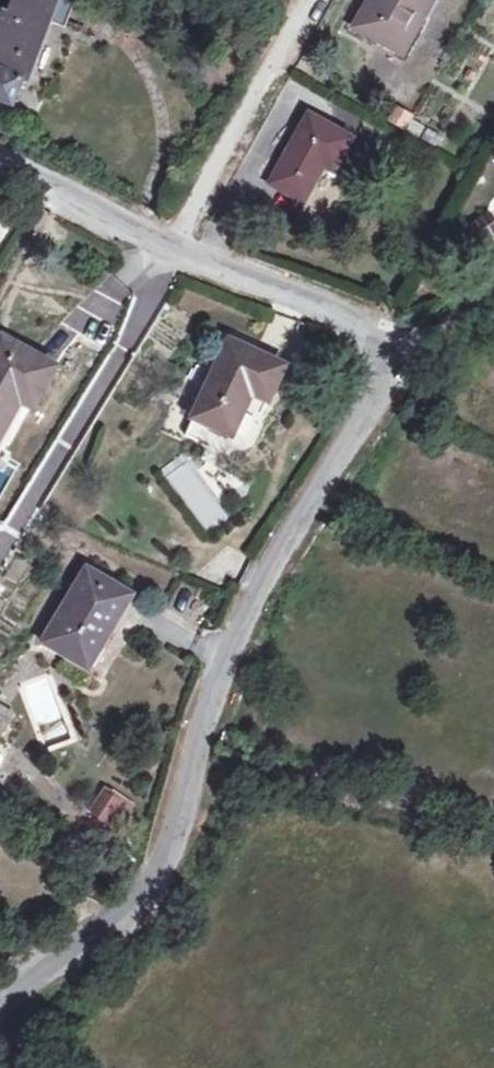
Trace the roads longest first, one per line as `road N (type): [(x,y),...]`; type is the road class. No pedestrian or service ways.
road 1 (residential): [(0,166),(330,310),(368,358),(368,399),(226,650),(167,866),(134,914),(0,1013)]
road 2 (track): [(170,244),(307,0)]

